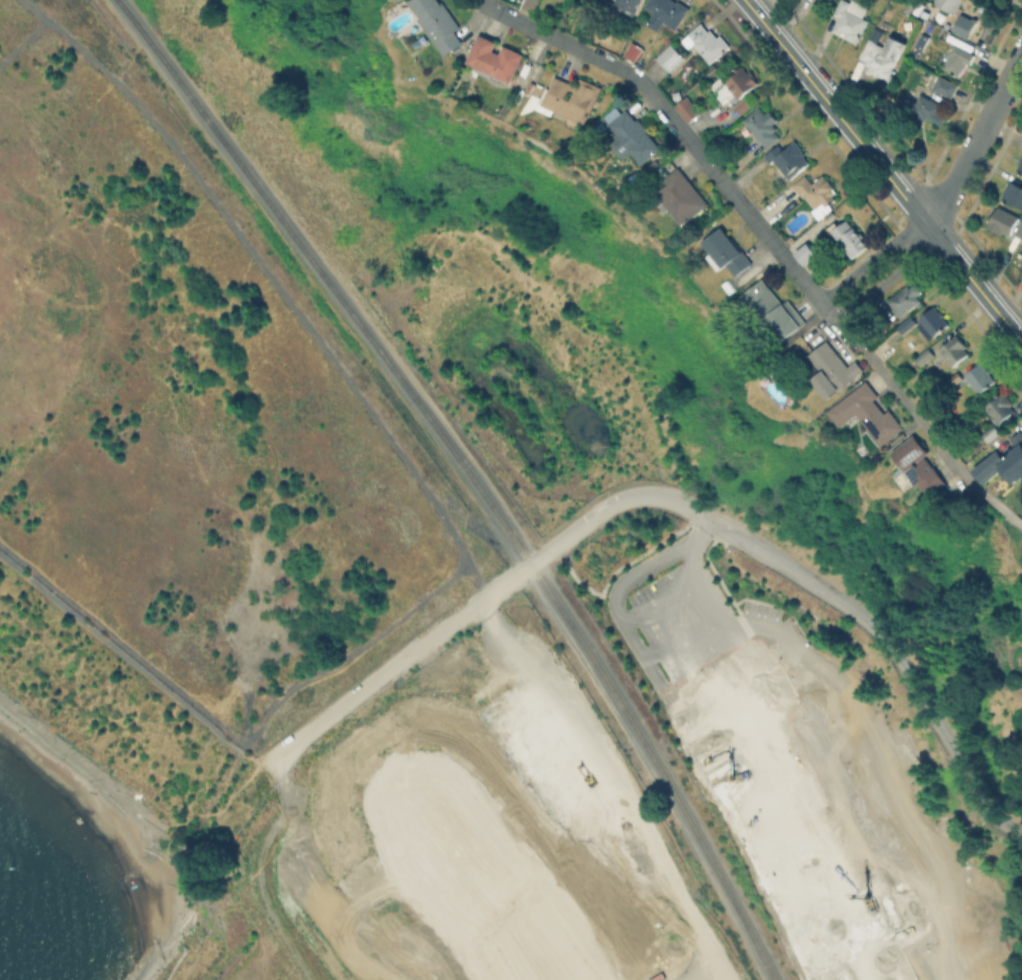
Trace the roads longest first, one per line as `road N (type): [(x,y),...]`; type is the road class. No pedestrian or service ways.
road 1 (track): [(22,0),(99,67),(191,170),(413,473),(486,600)]
road 2 (residential): [(991,499),(953,463),(645,85),(480,0)]
road 3 (residential): [(1021,834),(976,791),(883,634),(781,560),(680,502),(616,501),(532,564)]
road 4 (track): [(462,554),(451,575),(380,634),(279,696),(258,730),(239,737),(0,546)]
road 5 (secondary): [(1021,343),(744,0)]
road 6 (residential): [(929,228),(1021,54)]
road 7 (residential): [(929,228),(893,242),(819,301)]
road 8 (residential): [(839,319),(909,262),(929,228)]

